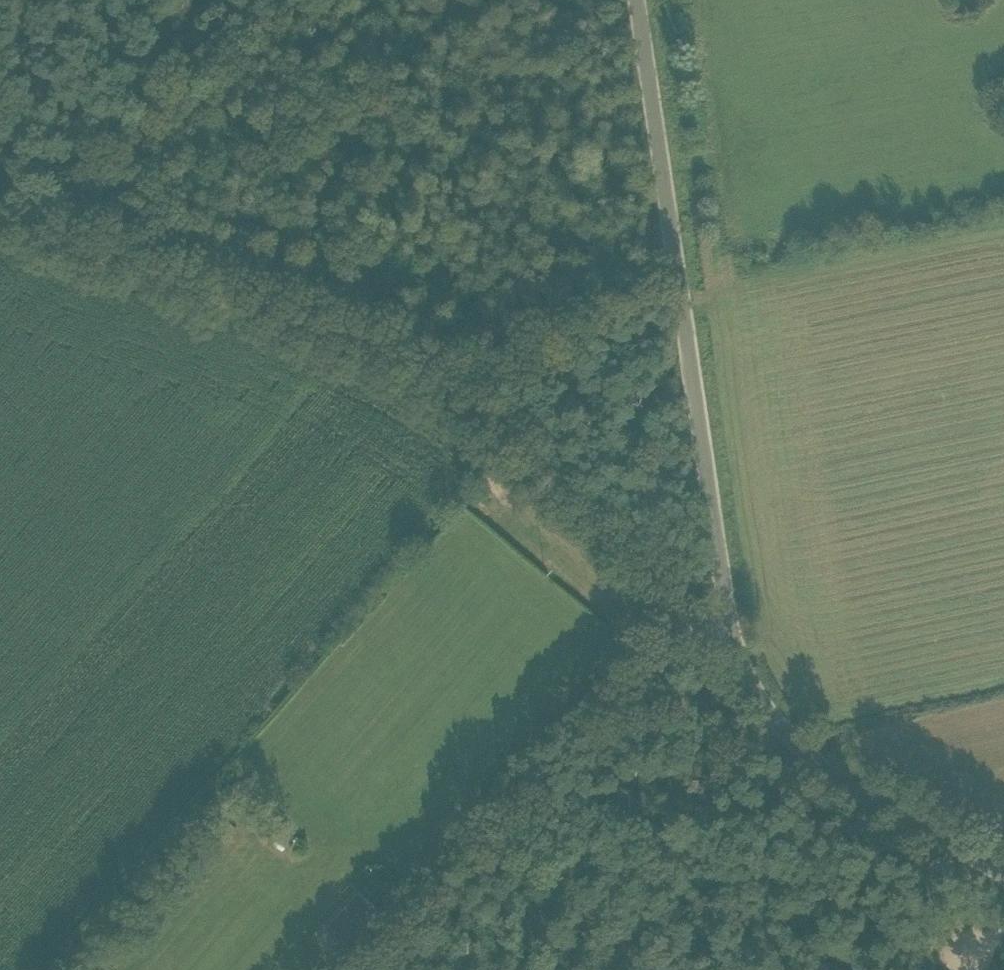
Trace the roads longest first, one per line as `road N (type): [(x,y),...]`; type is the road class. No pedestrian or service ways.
road 1 (residential): [(1003,877),(815,745),(754,647),(720,536),(649,0)]
road 2 (track): [(754,647),(484,392),(384,339),(0,197)]

